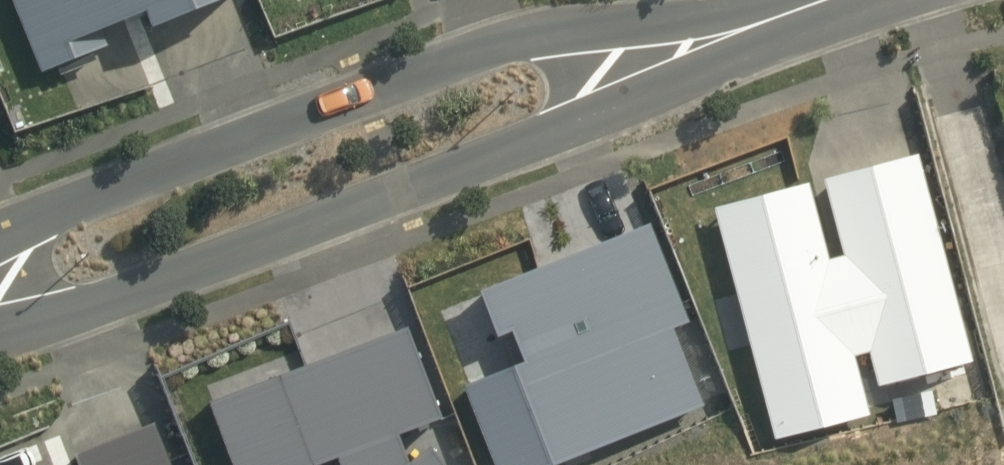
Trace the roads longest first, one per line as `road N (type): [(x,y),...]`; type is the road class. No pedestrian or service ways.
road 1 (residential): [(718,38),(562,128),(400,193),(113,292),(0,305)]
road 2 (residential): [(0,271),(51,227),(363,95),(535,46),(718,38)]
road 3 (residential): [(942,0),(1003,236)]
road 4 (residential): [(718,38),(857,0)]

